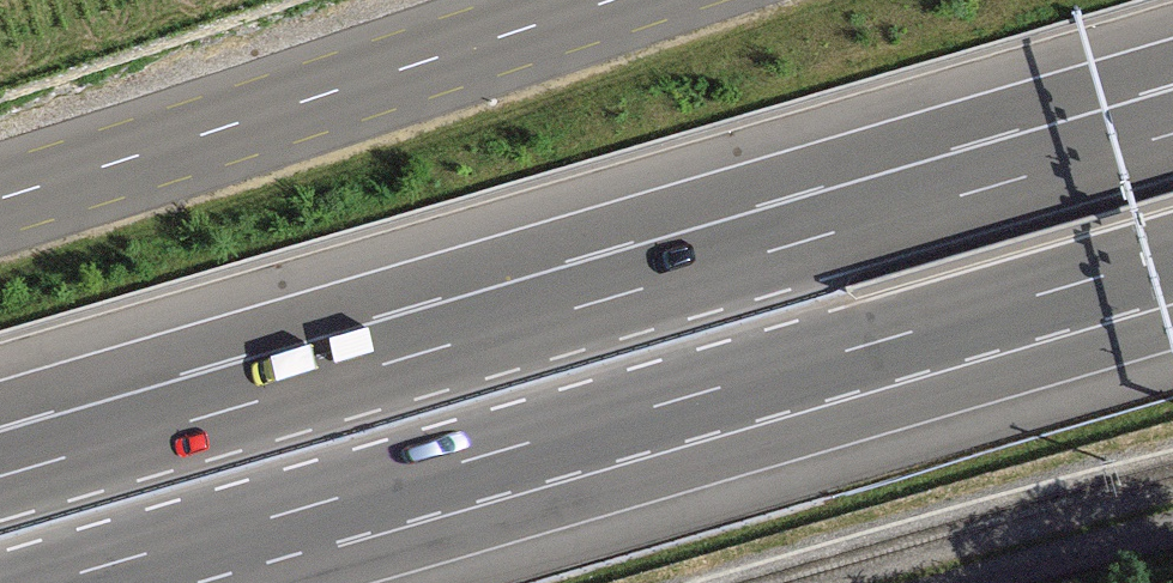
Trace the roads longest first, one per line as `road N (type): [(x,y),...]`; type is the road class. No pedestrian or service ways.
road 1 (motorway): [(42,582),(1001,308)]
road 2 (motorway): [(788,243),(0,475)]
road 3 (primary): [(0,197),(612,0)]
road 4 (motorway): [(1172,100),(788,243)]
road 5 (motorway): [(1172,131),(788,243)]
road 6 (motorway): [(1001,308),(1172,258)]
road 7 (motorway): [(1001,308),(1172,273)]

